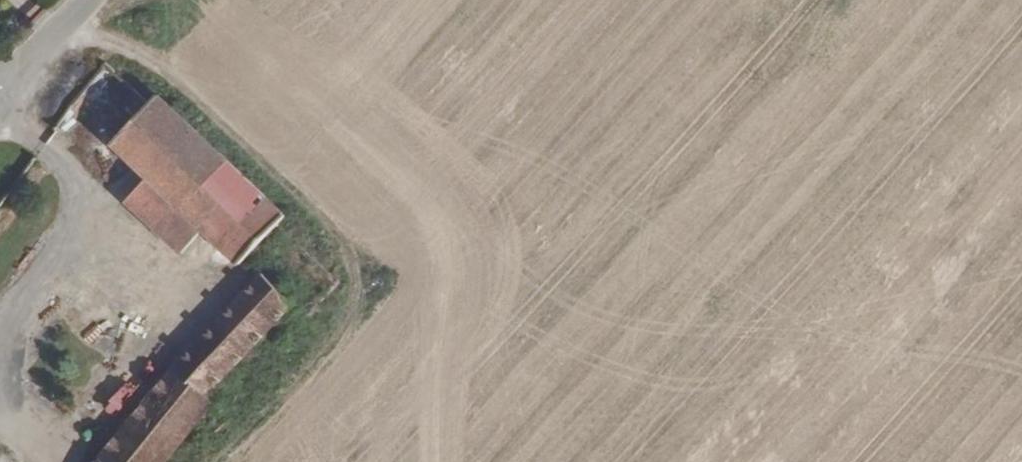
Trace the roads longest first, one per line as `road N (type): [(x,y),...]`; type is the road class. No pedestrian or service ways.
road 1 (residential): [(0,91),(96,0)]

